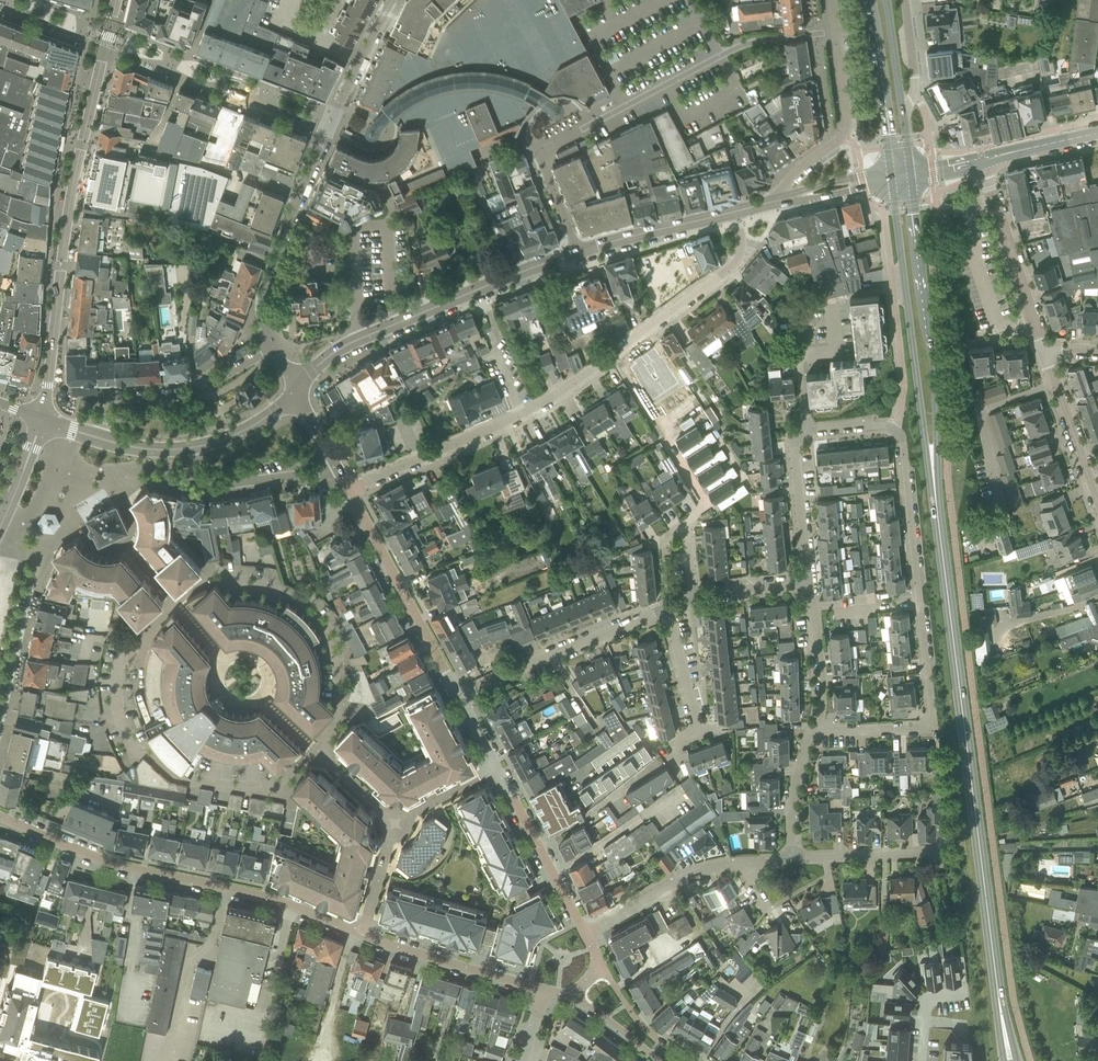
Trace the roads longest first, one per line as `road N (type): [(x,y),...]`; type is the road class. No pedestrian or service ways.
road 1 (residential): [(318,751),(340,707),(341,667),(307,605),(248,580),(204,586),(175,601),(116,671),(131,745),(176,773),(221,786),(264,785),(293,773)]
road 2 (secondary): [(1005,1038),(937,507)]
road 3 (residential): [(116,0),(66,225),(42,415)]
road 4 (residential): [(815,729),(931,725),(902,440),(895,430)]
road 5 (residential): [(359,935),(249,893),(93,858),(0,818)]
road 6 (secondary): [(937,507),(934,371),(911,176)]
road 7 (secondary): [(891,179),(937,507)]
road 8 (residential): [(520,416),(745,256),(746,208)]
road 9 (residential): [(295,391),(345,345),(578,252)]
road 10 (residential): [(805,585),(793,441),(806,432),(895,430)]
road 11 (residential): [(459,699),(350,488)]
road 12 (residential): [(459,699),(664,609)]
road 13 (residential): [(272,349),(190,396),(112,401),(97,438)]
road 14 (residential): [(578,252),(541,156),(627,105)]
road 15 (residential): [(835,31),(847,130),(785,181),(775,201)]
road 16 (residential): [(1039,344),(982,160)]
road 17 (residential): [(542,993),(359,935)]
road 18 (residential): [(350,488),(520,416)]
road 19 (secondary): [(867,0),(891,179)]
road 20 (residential): [(583,934),(705,868),(740,861)]
road 21 (residential): [(578,252),(746,208)]
road 22 (residential): [(1097,506),(1039,344)]
road 23 (residential): [(336,464),(209,484),(199,476),(196,446)]
road 24 (residential): [(272,349),(262,301),(299,198)]
road 25 (residential): [(299,198),(364,57)]
road 26 (residential): [(790,858),(941,852)]
road 27 (residential): [(534,844),(657,765)]
road 28 (residential): [(678,741),(696,729),(664,609)]
road 29 (residential): [(815,729),(818,660),(805,585)]
road 30 (residential): [(790,858),(793,788),(815,729)]
road 31 (residential): [(689,1060),(641,1024),(600,966)]
road 32 (residential): [(903,120),(914,72),(905,0)]
road 33 (secondary): [(903,120),(886,0)]

